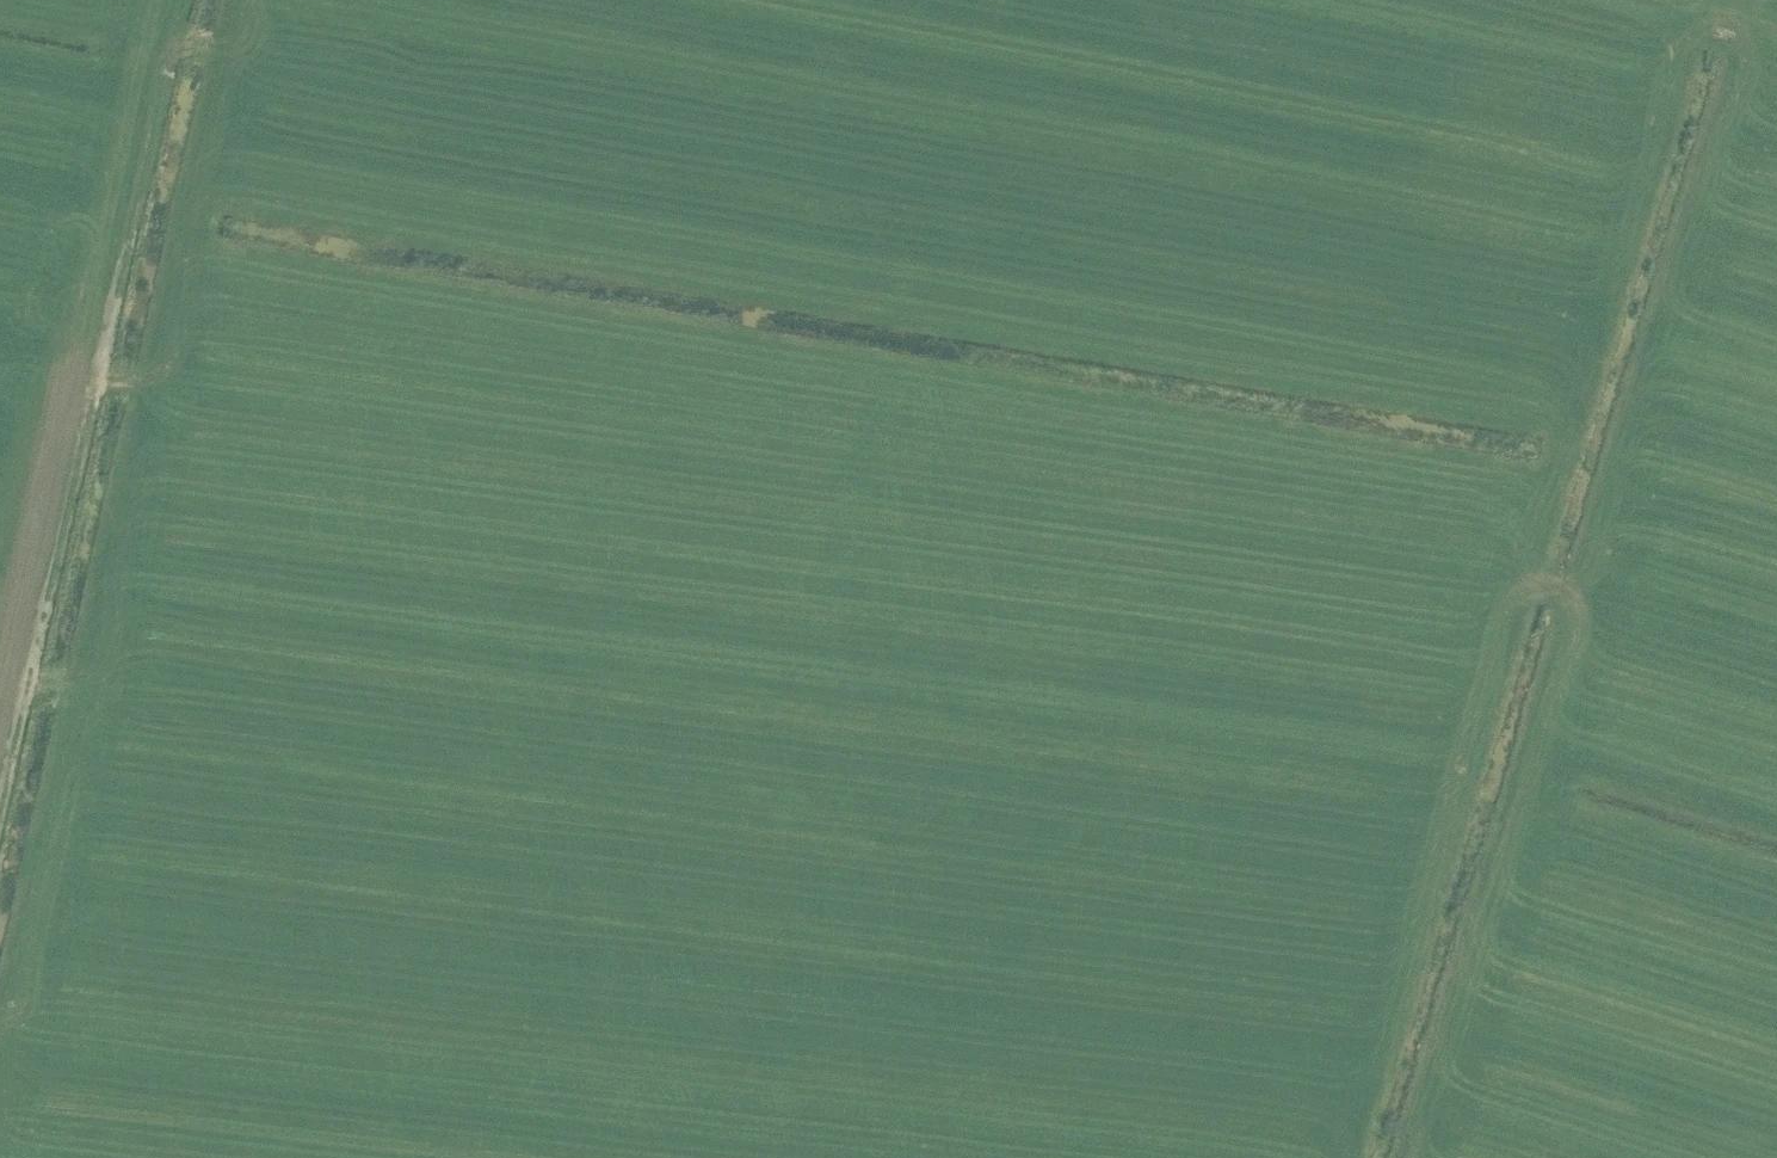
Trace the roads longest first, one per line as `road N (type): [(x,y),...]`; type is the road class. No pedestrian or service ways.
road 1 (track): [(0,810),(188,0)]

